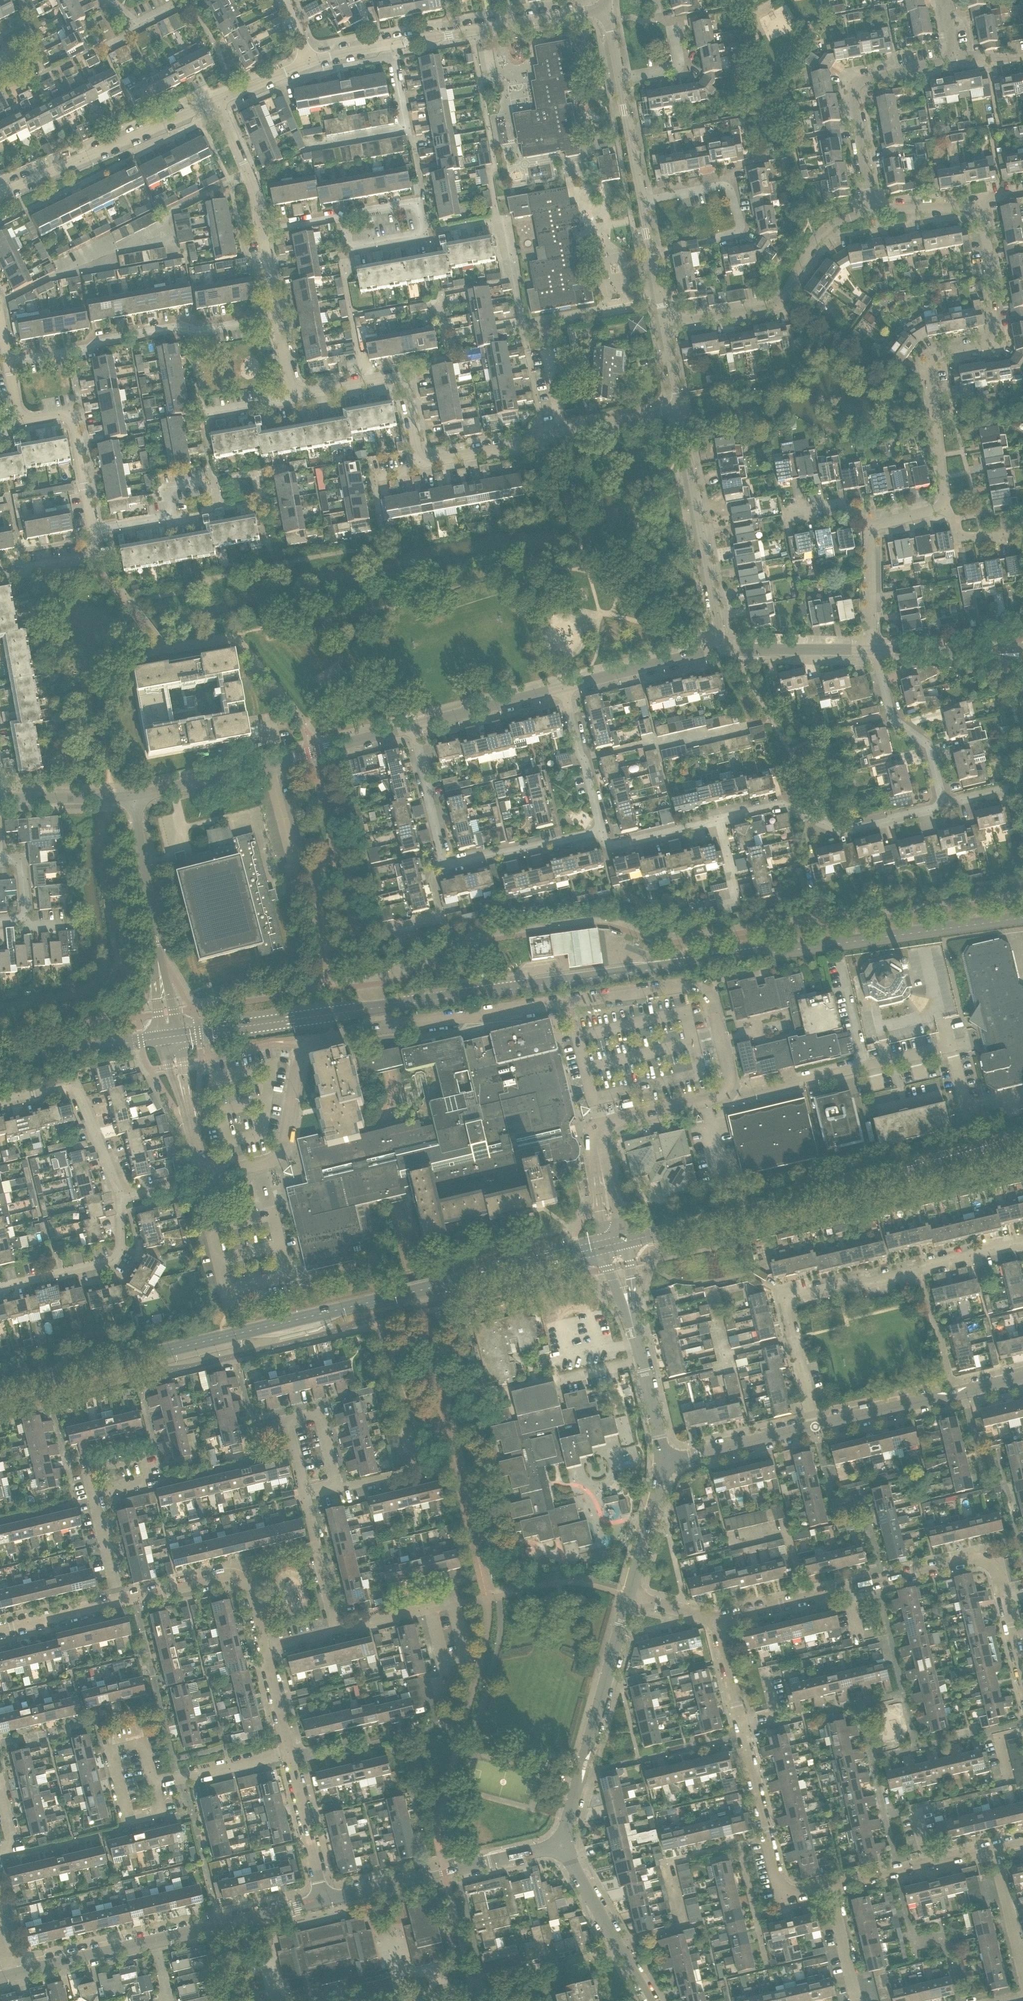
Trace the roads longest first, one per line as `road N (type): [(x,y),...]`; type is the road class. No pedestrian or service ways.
road 1 (primary): [(1022,920),(170,1037)]
road 2 (unclassified): [(725,1090),(729,1075),(710,999),(690,987),(380,1028),(306,1045),(284,1146),(274,1160),(209,1168)]
road 3 (primary): [(0,1391),(603,1247)]
road 4 (primary): [(625,1242),(1022,1139)]
road 5 (residential): [(816,1427),(790,1300),(1022,1244)]
road 6 (residential): [(942,507),(929,365),(987,346),(993,332),(990,261),(975,209)]
road 7 (residential): [(562,433),(428,462),(419,455),(402,377),(294,392)]
road 8 (residential): [(716,1619),(777,1878),(797,1895),(829,1888)]
road 9 (tertiary): [(413,726),(134,798)]
road 10 (residential): [(7,363),(181,327),(191,333),(278,317)]
road 11 (tertiary): [(563,1846),(630,1595)]
road 12 (residential): [(663,326),(776,306),(818,237),(872,208)]
road 13 (unclassified): [(725,1090),(745,1094),(968,1043)]
road 14 (tertiary): [(720,650),(678,409)]
road 15 (tertiary): [(325,1902),(563,1846)]
road 16 (tertiary): [(170,1037),(134,798)]
road 17 (tertiary): [(0,195),(218,102)]
road 18 (residential): [(717,821),(780,806),(834,830),(943,805)]
road 19 (residential): [(872,208),(854,86),(951,57)]
road 20 (tertiary): [(390,45),(605,9)]
road 21 (tertiary): [(816,1427),(1022,1377)]
road 22 (residential): [(122,1200),(75,1085),(0,1102)]
road 23 (residential): [(303,1495),(286,1422),(318,1415),(336,1488)]
road 24 (residential): [(1002,1598),(996,1571),(971,1560),(847,1589)]
road 25 (unclassified): [(602,1176),(599,1128),(725,1090)]
road 26 (residential): [(0,1288),(112,1262),(121,1245),(122,1200)]
road 27 (residential): [(943,805),(929,745),(891,715),(875,651)]
road 28 (residential): [(152,1784),(142,1745),(111,1753),(127,1821),(159,1813)]
road 29 (tertiary): [(155,1943),(325,1902)]
road 30 (residential): [(92,529),(71,412),(18,422)]
road 31 (primary): [(170,1037),(0,1064)]
road 32 (residential): [(703,242),(737,234),(726,187),(640,201)]
road 33 (tertiary): [(720,650),(563,687)]
road 34 (residential): [(445,865),(600,831)]
road 35 (tertiary): [(665,1462),(816,1427)]
road 36 (tertiary): [(875,651),(720,650)]
road 37 (tertiary): [(563,687),(413,726)]
road 38 (residential): [(92,529),(170,516),(165,488),(206,481)]
road 39 (residential): [(600,831),(563,687)]
road 40 (tertiary): [(11,1977),(155,1943)]
road 41 (residential): [(476,1985),(619,1949)]
road 42 (tertiary): [(665,1462),(632,1319)]
road 43 (residential): [(325,1902),(291,1763)]
road 44 (residential): [(445,865),(413,726)]
road 45 (residential): [(334,1633),(303,1495)]
road 46 (residential): [(152,1784),(288,1752)]
road 47 (unclassified): [(209,1168),(199,1157),(170,1037)]
road 48 (residential): [(418,202),(423,233),(349,247),(343,216)]
road 49 (tertiary): [(630,1595),(665,1462)]
road 50 (residential): [(261,230),(250,176),(218,102)]
road 51 (residential): [(847,1589),(716,1619)]
road 52 (tertiary): [(134,798),(0,799)]
road 53 (residential): [(455,1605),(467,1657),(443,1663),(432,1610)]
road 54 (residential): [(618,80),(680,63),(657,0)]
road 55 (residential): [(994,1847),(1022,1973)]
road 56 (tertiary): [(663,326),(640,201)]
road 57 (residential): [(600,831),(614,846),(717,821)]
road 58 (residential): [(875,651),(871,525)]
road 59 (residential): [(336,1488),(417,1470),(406,1429)]
road 60 (residential): [(0,1631),(121,1601)]
road 61 (residential): [(121,1601),(243,1576)]
road 62 (tertiary): [(640,201),(618,80)]
road 63 (residential): [(95,1498),(87,1466),(142,1453),(151,1484)]
road 64 (residential): [(0,574),(91,558),(92,529)]

